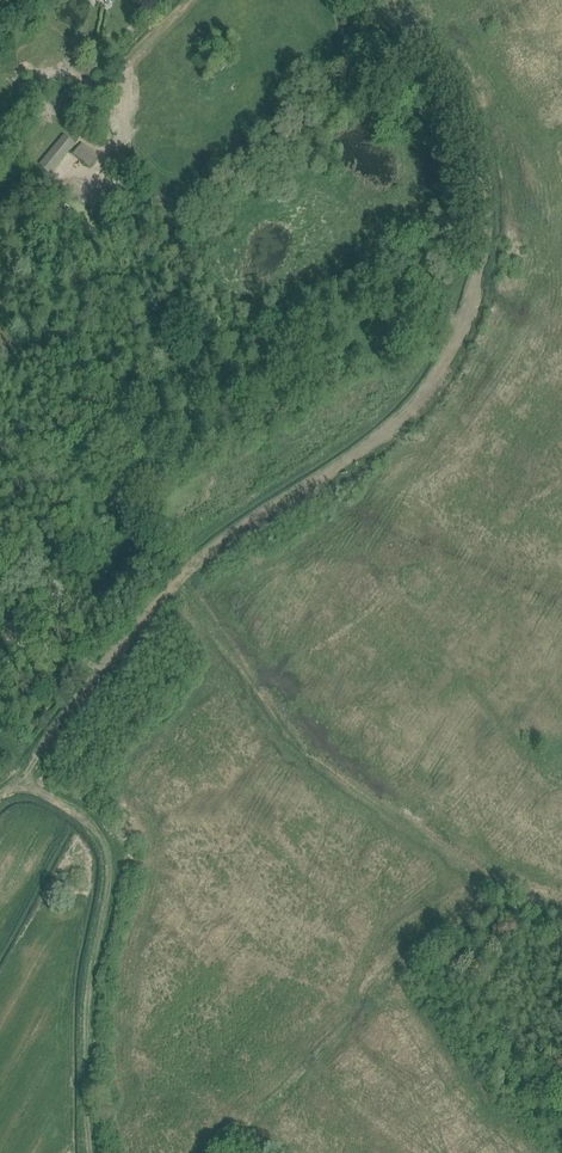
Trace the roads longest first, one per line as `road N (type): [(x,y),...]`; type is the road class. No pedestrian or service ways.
road 1 (track): [(388,0),(440,59),(471,123),(487,212),(471,306),(442,373),(403,421),(261,517),(189,577),(25,782),(0,799)]
road 2 (track): [(93,1152),(91,1005),(117,883),(113,845),(88,814),(25,782)]

